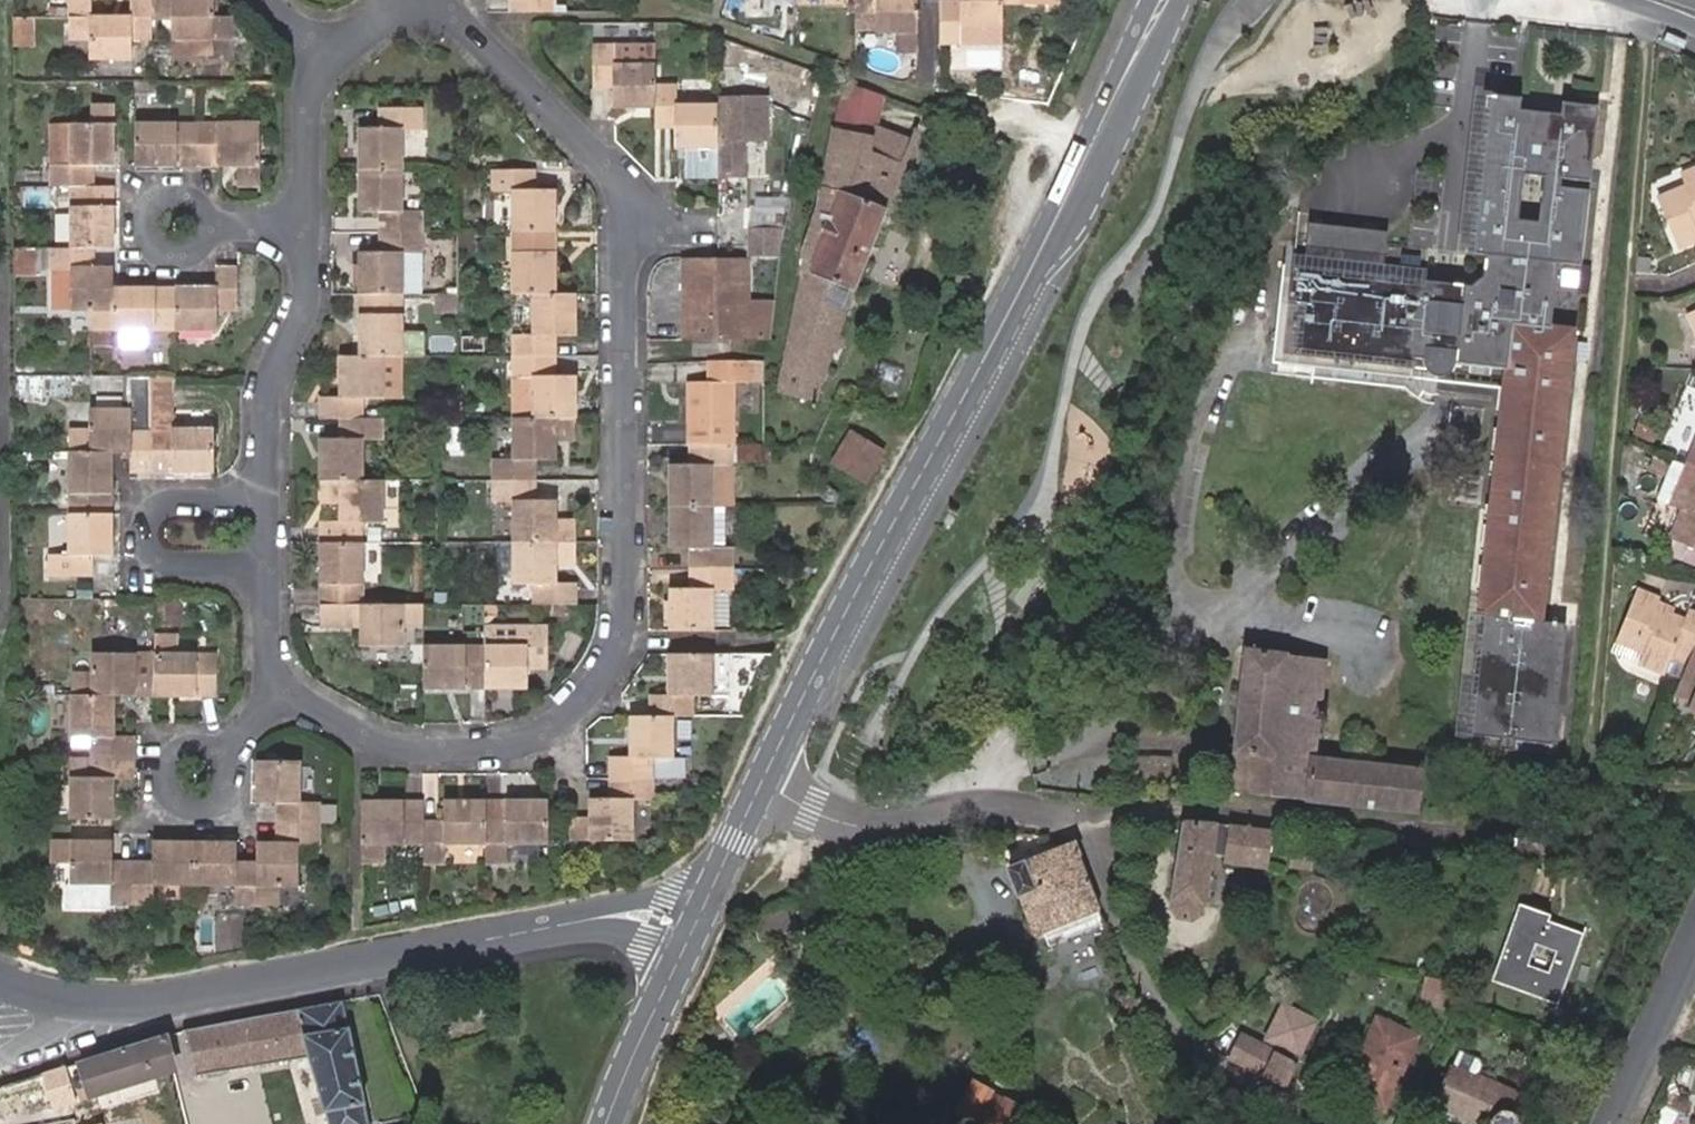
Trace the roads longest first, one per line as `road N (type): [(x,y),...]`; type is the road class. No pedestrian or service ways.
road 1 (tertiary): [(761,785),(1164,0)]
road 2 (residential): [(622,227),(623,607),(619,639),(591,692),(541,734),(496,749),(384,746),(285,697)]
road 3 (residential): [(692,934),(634,915),(176,1000),(60,1001)]
road 4 (residential): [(1094,823),(1181,812),(1625,847)]
road 5 (residential): [(1094,823),(1113,916),(1160,1020),(1183,1047),(1320,1123)]
road 6 (residential): [(761,785),(832,820),(880,829),(981,810),(1094,823)]
road 7 (residential): [(403,0),(436,10),(608,172),(622,227)]
road 8 (residential): [(264,501),(262,410),(298,320),(305,231)]
road 9 (residential): [(265,569),(166,566),(143,540),(156,510),(173,502),(264,501)]
road 10 (tertiary): [(692,934),(606,1123)]
road 11 (residential): [(1694,946),(1607,1123)]
road 12 (residential): [(305,231),(309,82),(327,58)]
road 13 (tertiary): [(692,934),(761,785)]
road 14 (residential): [(220,755),(203,745),(182,746),(163,769),(164,790),(180,806),(213,805)]
road 15 (residential): [(208,230),(201,210),(184,198),(154,205),(144,234),(154,252),(172,261)]
road 16 (residential): [(285,697),(266,663),(265,569)]

